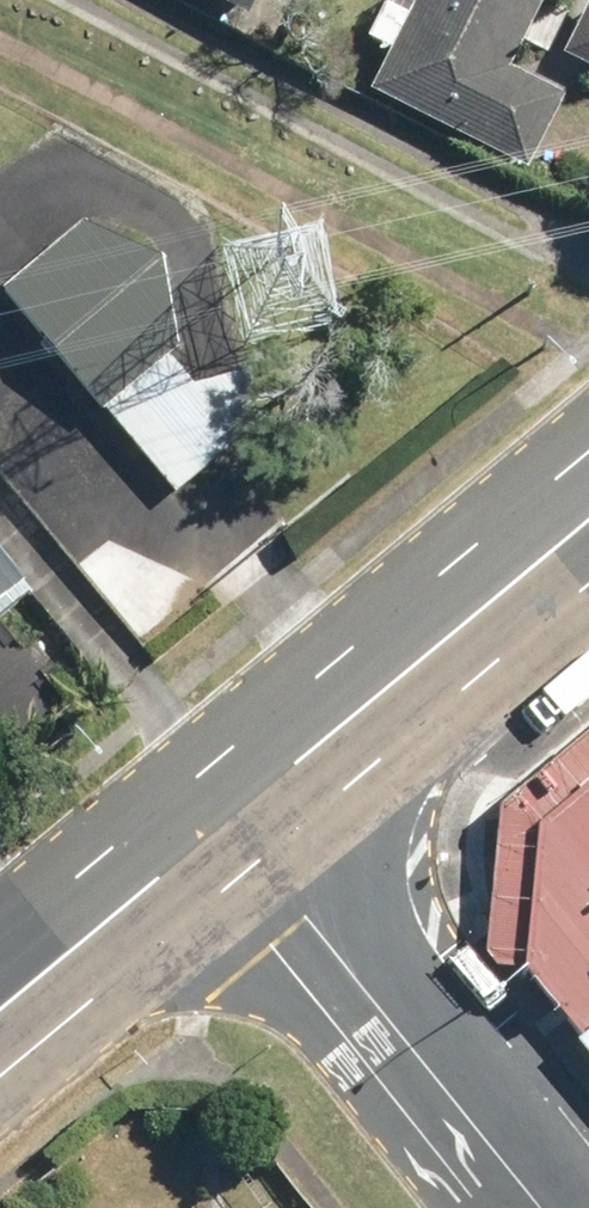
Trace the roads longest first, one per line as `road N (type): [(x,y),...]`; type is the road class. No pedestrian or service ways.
road 1 (residential): [(551,1207),(223,822)]
road 2 (primary): [(588,523),(223,822)]
road 3 (primary): [(223,822),(0,1004)]

